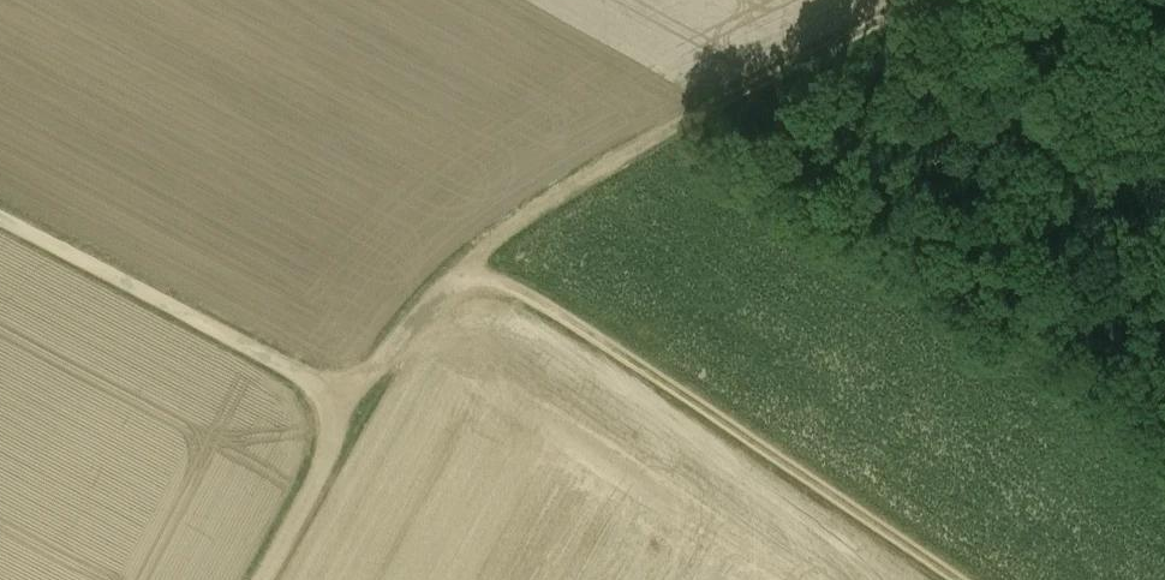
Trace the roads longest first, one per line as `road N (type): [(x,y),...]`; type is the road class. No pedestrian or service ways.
road 1 (track): [(350,401),(459,269),(699,118),(916,0)]
road 2 (track): [(459,269),(543,305),(953,579)]
road 3 (track): [(0,219),(350,401)]
road 4 (track): [(350,401),(260,579)]

